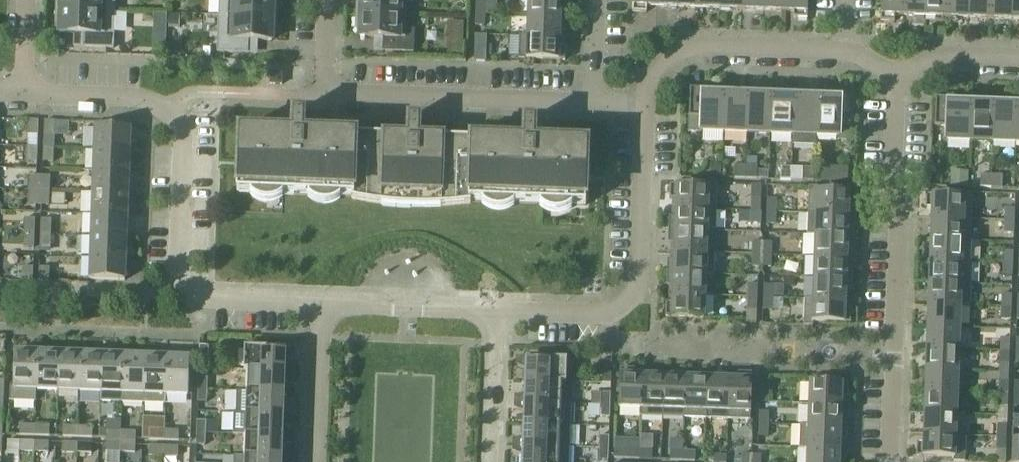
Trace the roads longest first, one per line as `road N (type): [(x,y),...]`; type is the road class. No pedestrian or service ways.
road 1 (residential): [(24,95),(152,101),(184,136),(182,287),(199,299),(320,304)]
road 2 (residential): [(891,461),(906,76)]
road 3 (residential): [(493,310),(611,313),(639,289),(645,104)]
road 4 (residential): [(324,95),(592,102)]
road 5 (residential): [(645,104),(653,73),(684,48),(847,53)]
road 6 (residential): [(320,304),(493,310)]
road 7 (residential): [(315,461),(320,304)]
road 8 (residential): [(487,461),(493,310)]
road 9 (residential): [(906,76),(944,51),(1018,54)]

